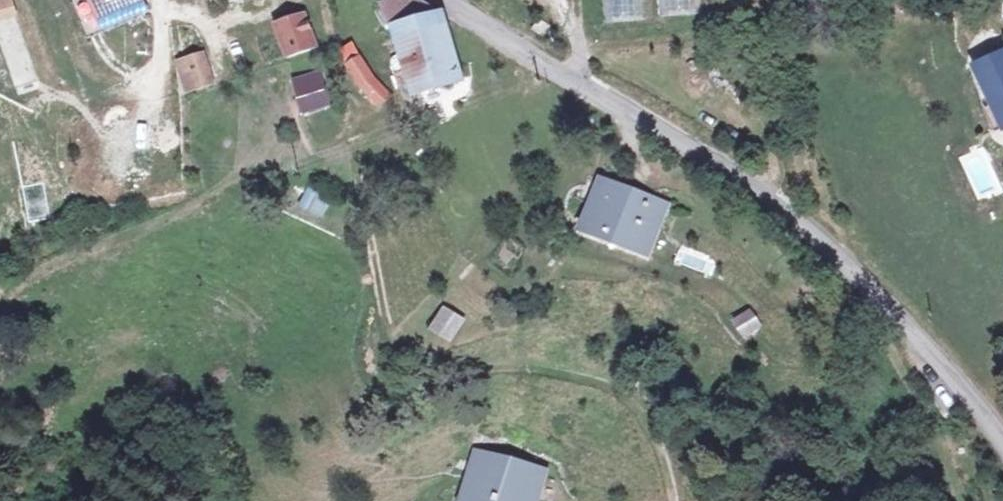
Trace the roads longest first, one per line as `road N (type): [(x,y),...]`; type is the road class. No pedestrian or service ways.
road 1 (unclassified): [(440,0),(777,204),(950,365),(1002,446)]

